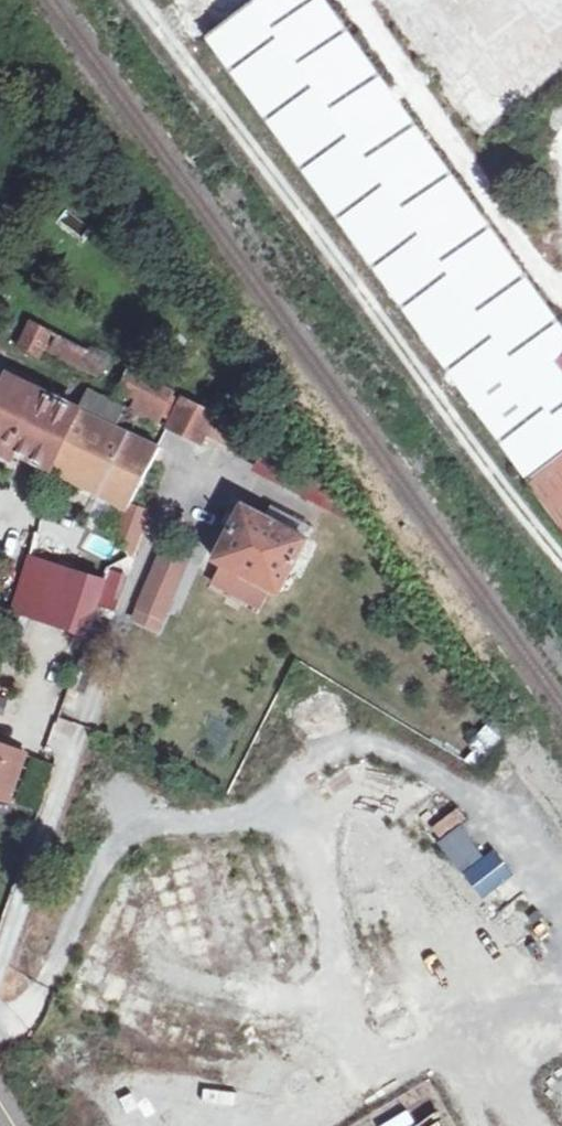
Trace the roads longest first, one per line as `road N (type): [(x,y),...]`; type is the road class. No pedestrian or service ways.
road 1 (track): [(0,1026),(15,1026),(41,997),(107,857),(137,831),(271,804),(315,755),(376,747),(442,780),(533,844),(561,893)]
road 2 (track): [(296,776),(346,978),(375,1050),(424,1125)]
road 3 (track): [(357,1005),(292,1004),(135,969)]
road 4 (track): [(561,993),(508,1125)]

